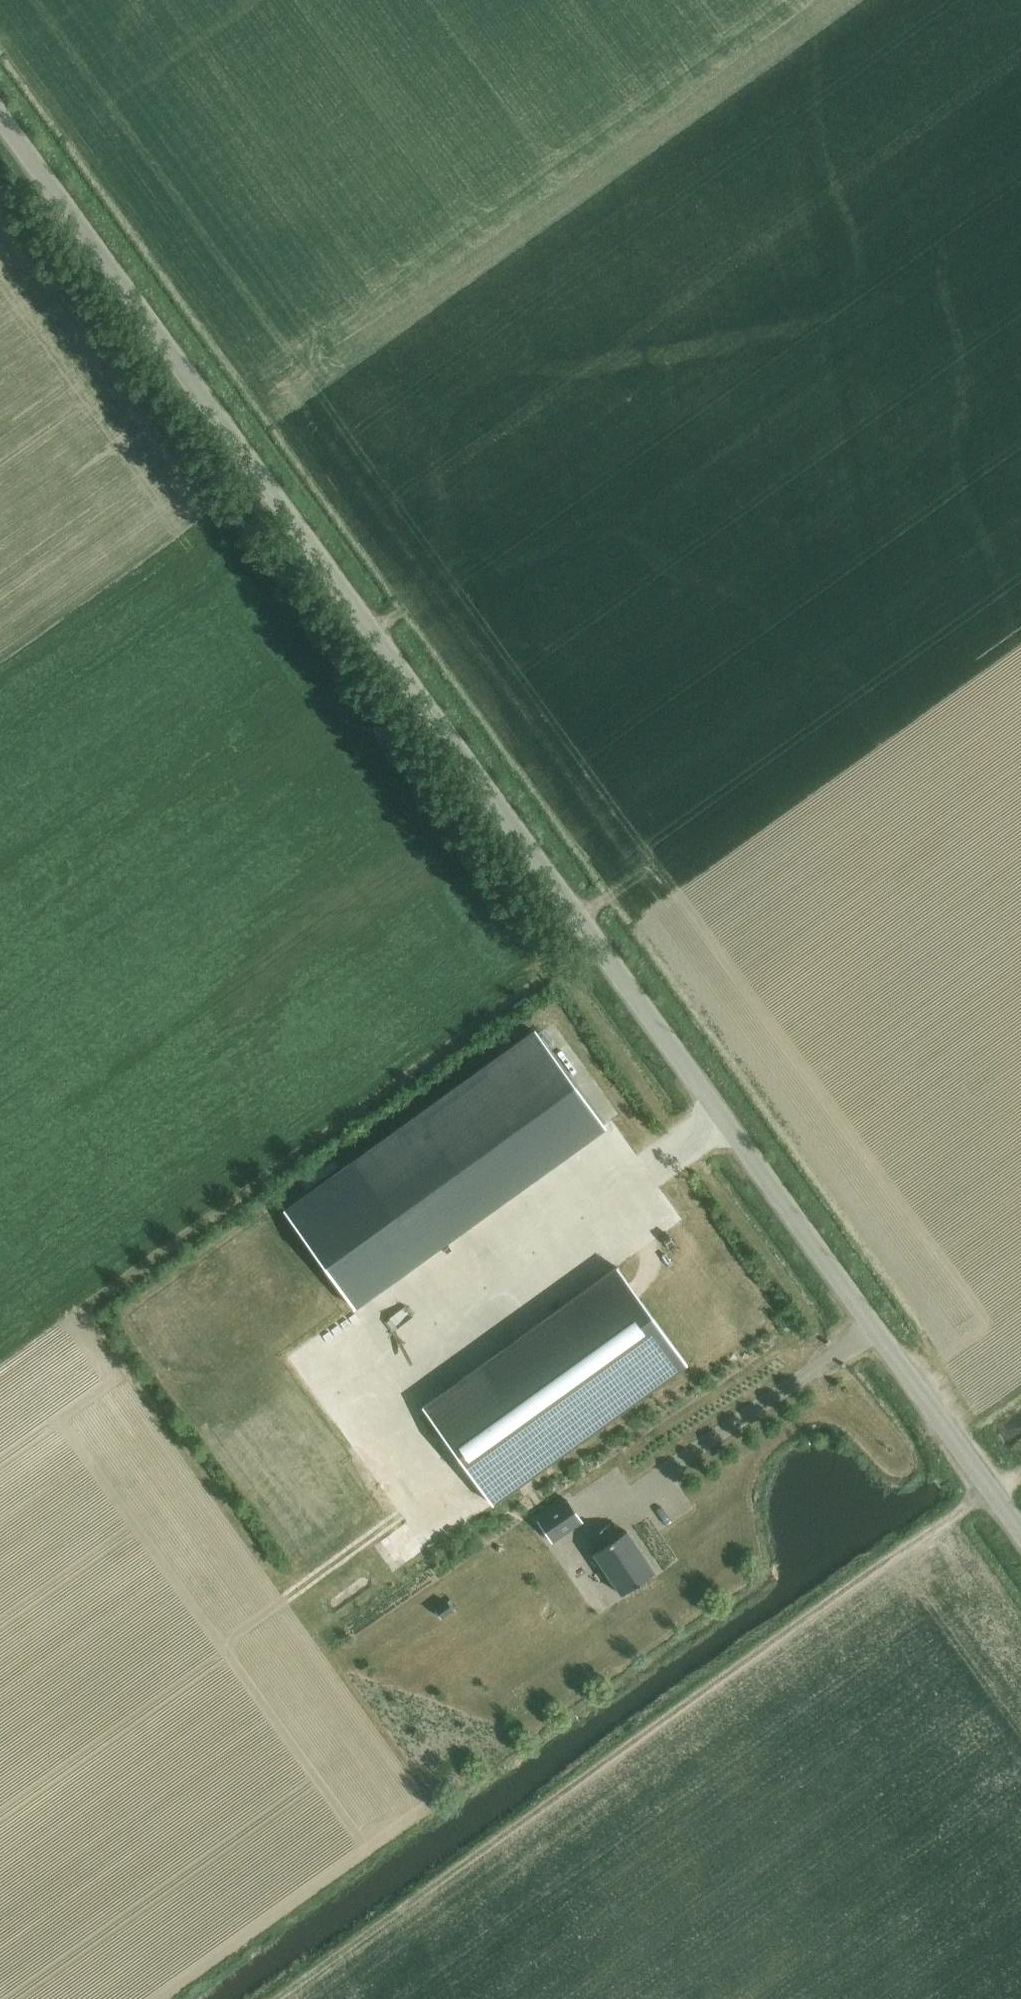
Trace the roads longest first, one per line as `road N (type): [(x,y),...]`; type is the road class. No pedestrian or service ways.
road 1 (tertiary): [(1020,1536),(0,121)]
road 2 (track): [(401,1516),(281,1600)]

